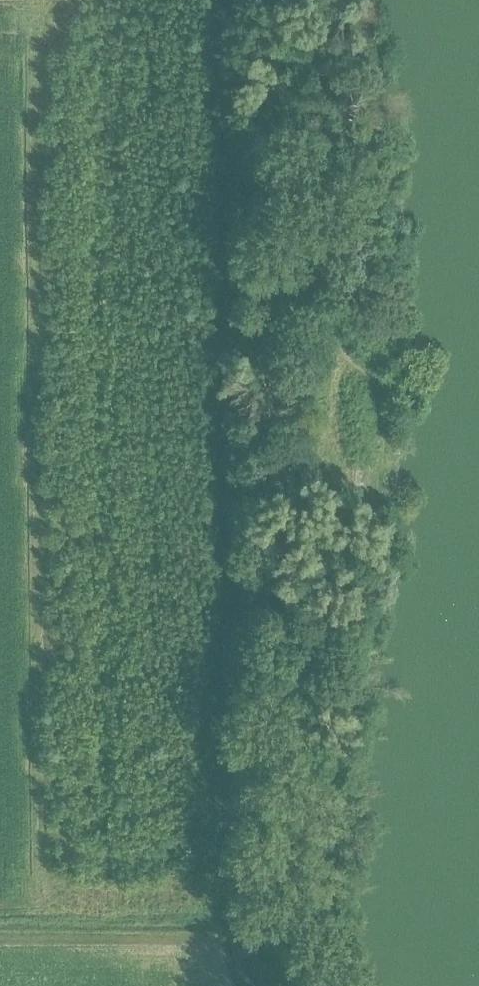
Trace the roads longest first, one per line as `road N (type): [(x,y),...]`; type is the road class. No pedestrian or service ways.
road 1 (track): [(238,0),(235,885)]

